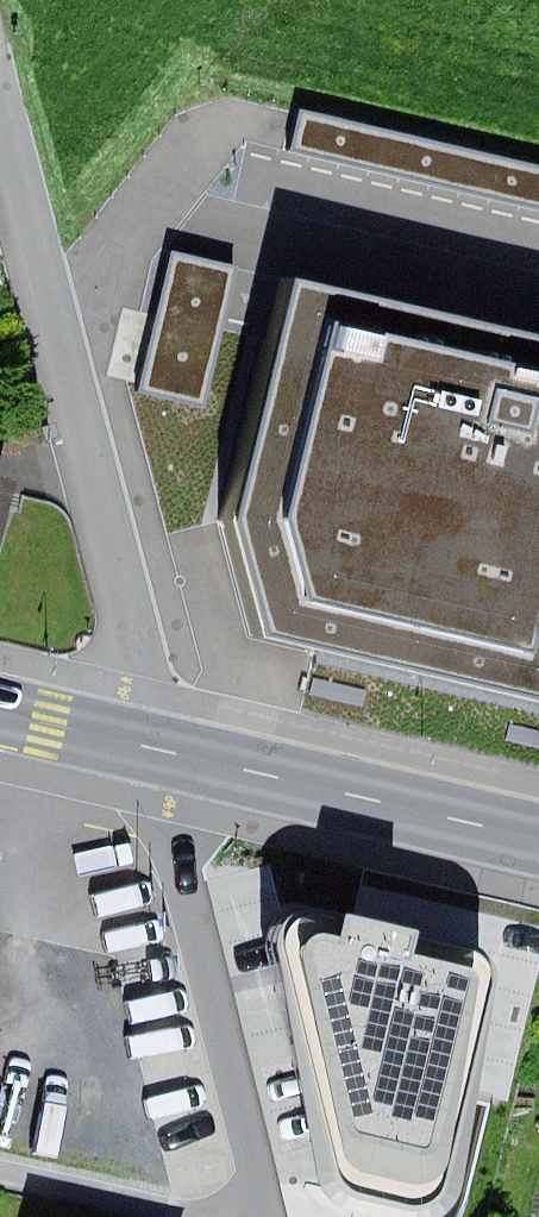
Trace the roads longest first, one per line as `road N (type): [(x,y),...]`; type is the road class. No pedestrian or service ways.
road 1 (track): [(0,90),(268,1216)]
road 2 (primary): [(538,840),(0,712)]

